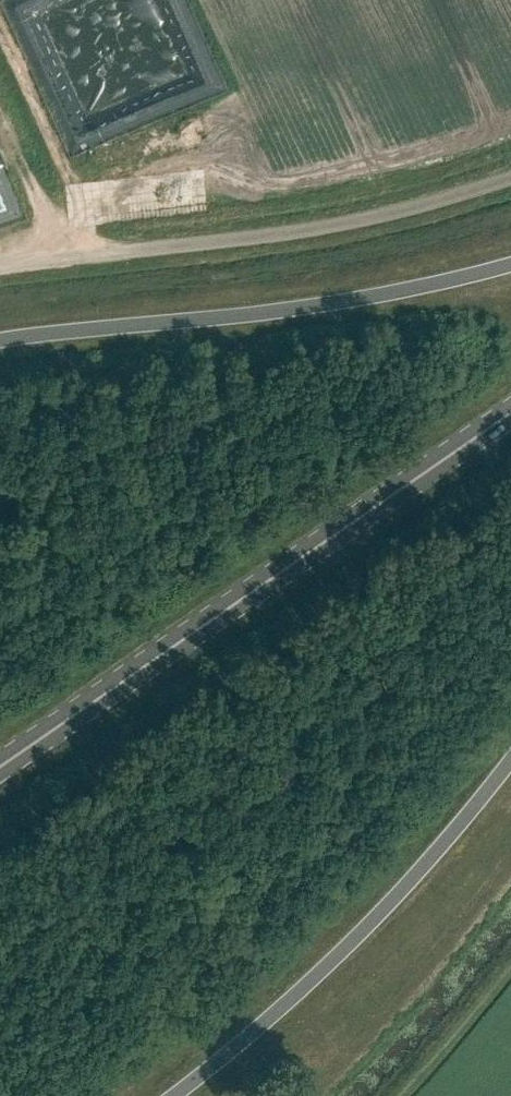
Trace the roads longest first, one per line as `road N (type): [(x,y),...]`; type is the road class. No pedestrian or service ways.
road 1 (primary): [(0,768),(510,416)]
road 2 (unclassified): [(0,268),(307,229),(510,178)]
road 3 (primary): [(510,263),(357,299),(0,340)]
road 4 (primary): [(173,1095),(332,964),(510,757)]

